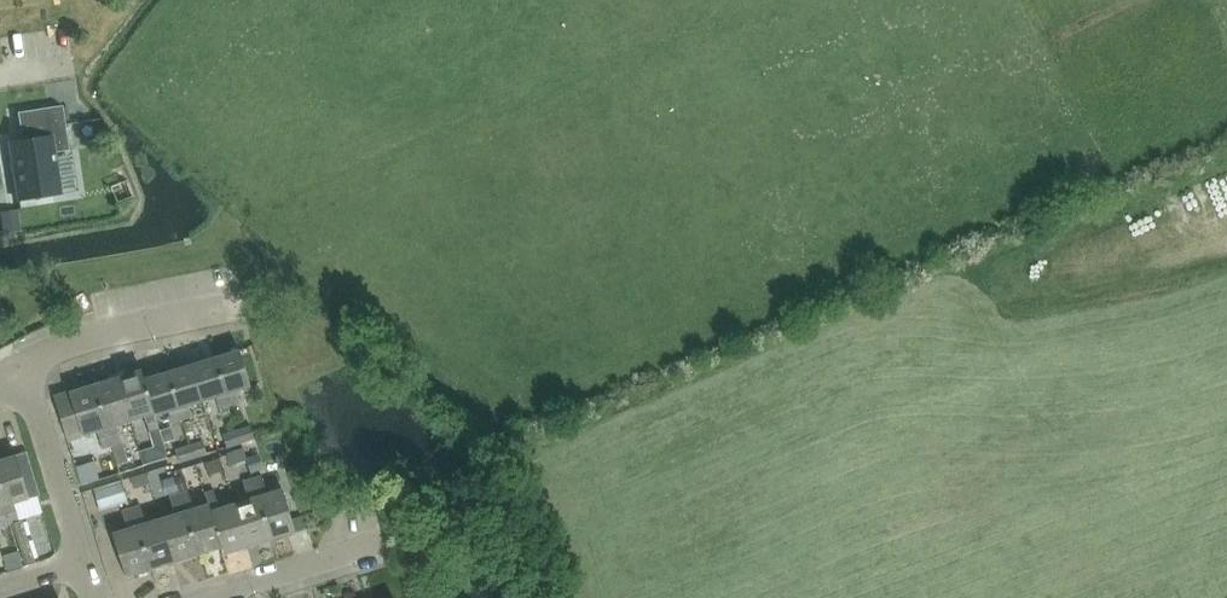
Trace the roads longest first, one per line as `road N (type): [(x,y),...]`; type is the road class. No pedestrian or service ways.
road 1 (residential): [(20,368),(80,340),(239,307)]
road 2 (residential): [(82,562),(20,368)]
road 3 (residential): [(197,597),(386,540)]

